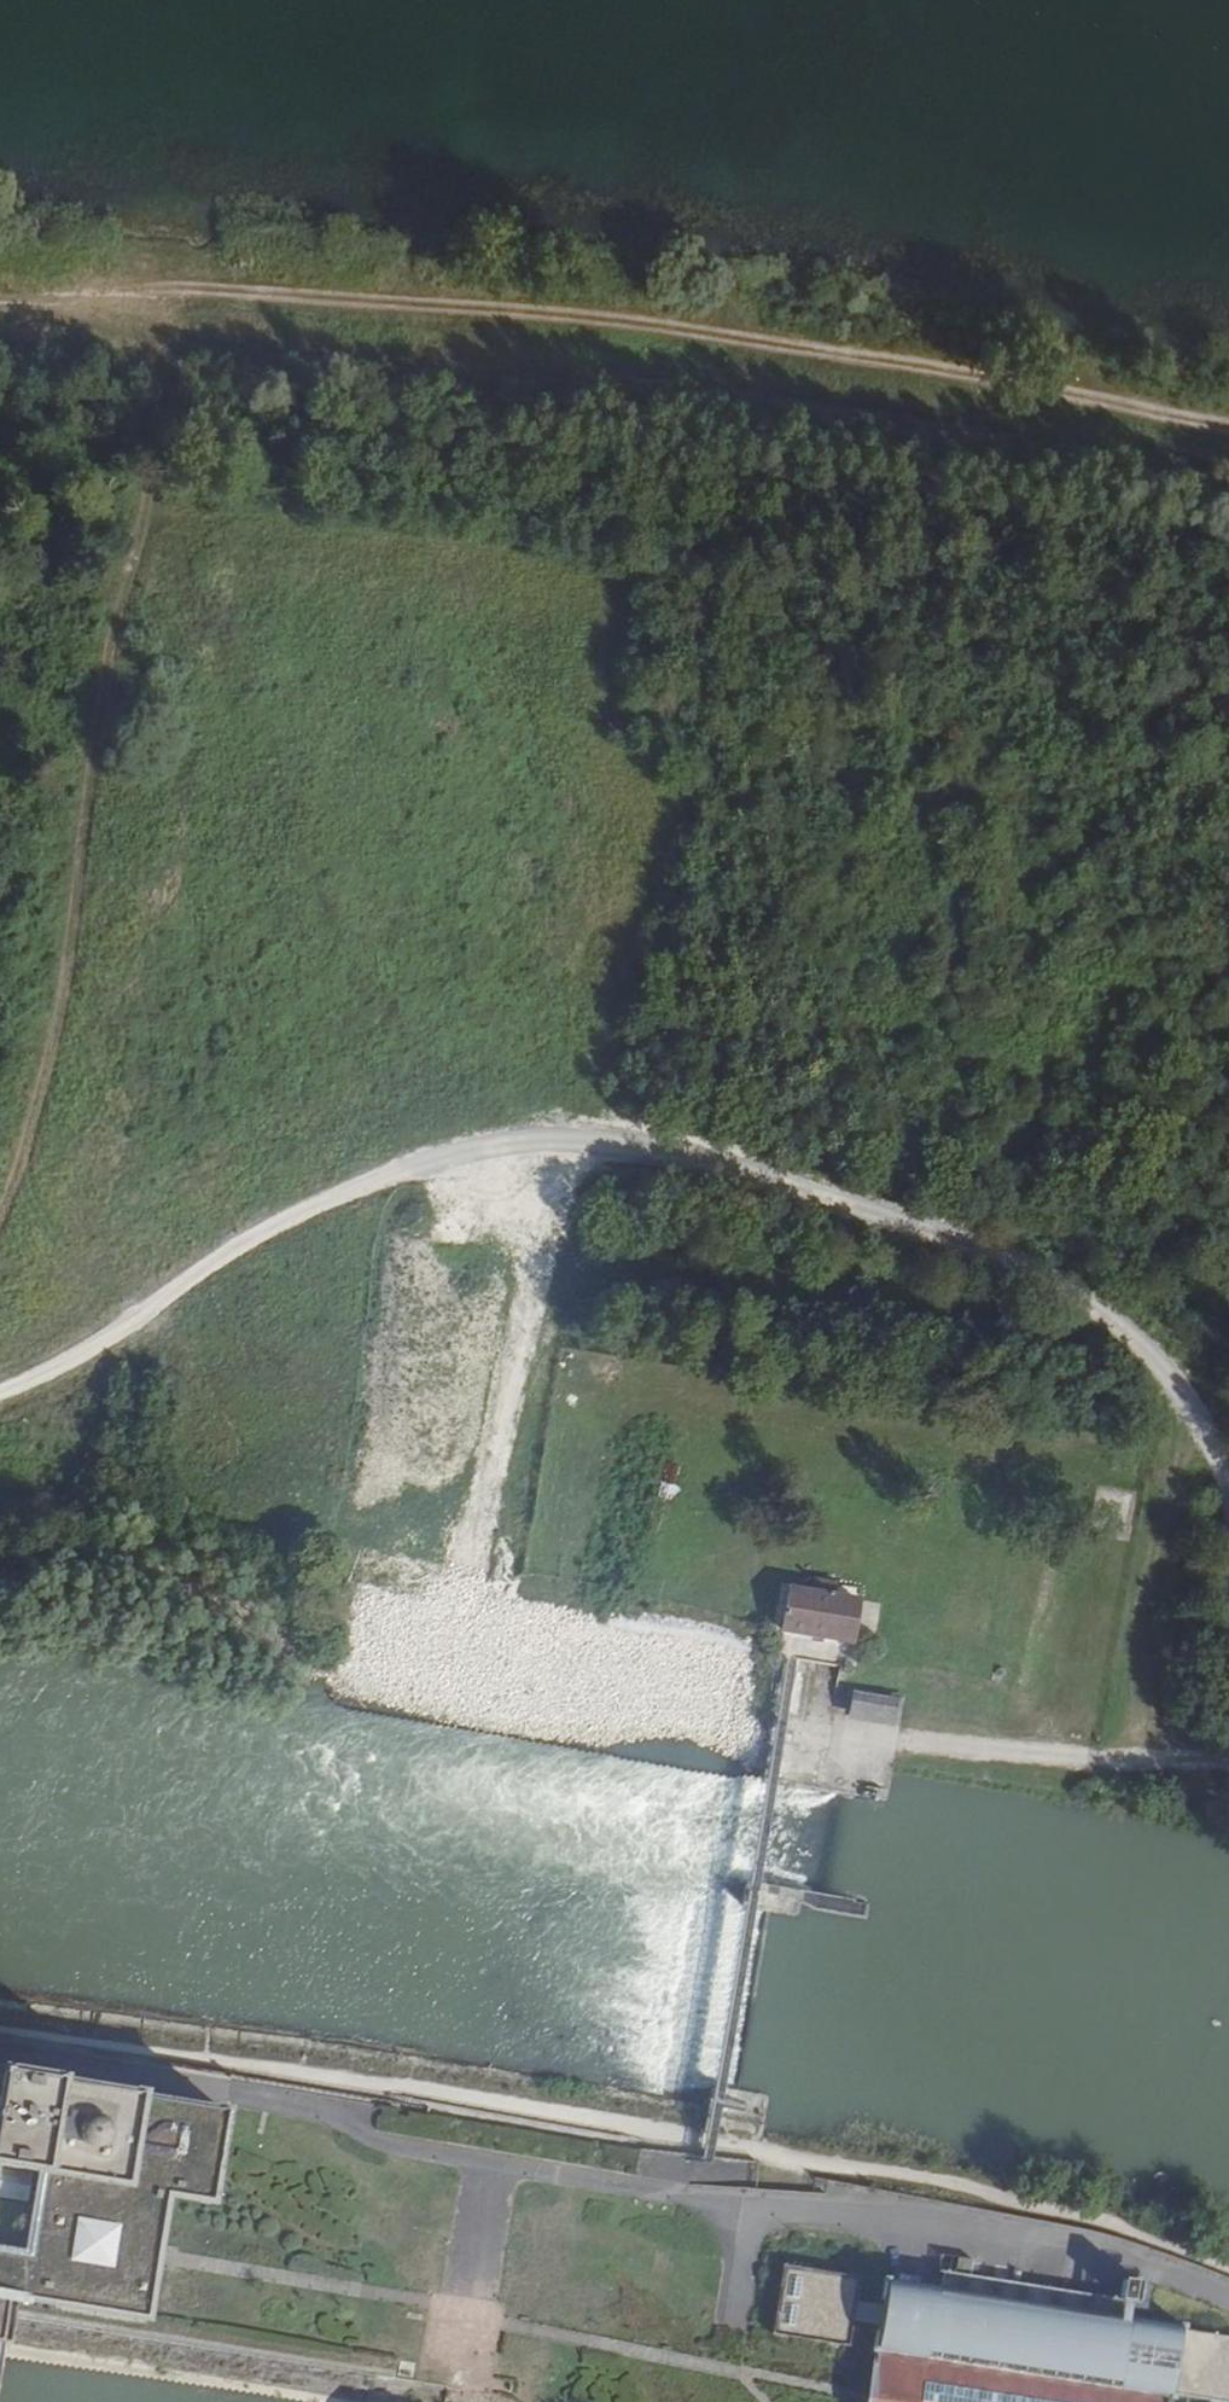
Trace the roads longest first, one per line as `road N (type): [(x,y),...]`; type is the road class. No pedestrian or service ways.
road 1 (track): [(0,1396),(39,1383),(247,1243),(317,1206),(489,1151),(626,1150),(790,1185),(920,1229),(1088,1304),(1126,1330),(1194,1406),(1228,1490)]

